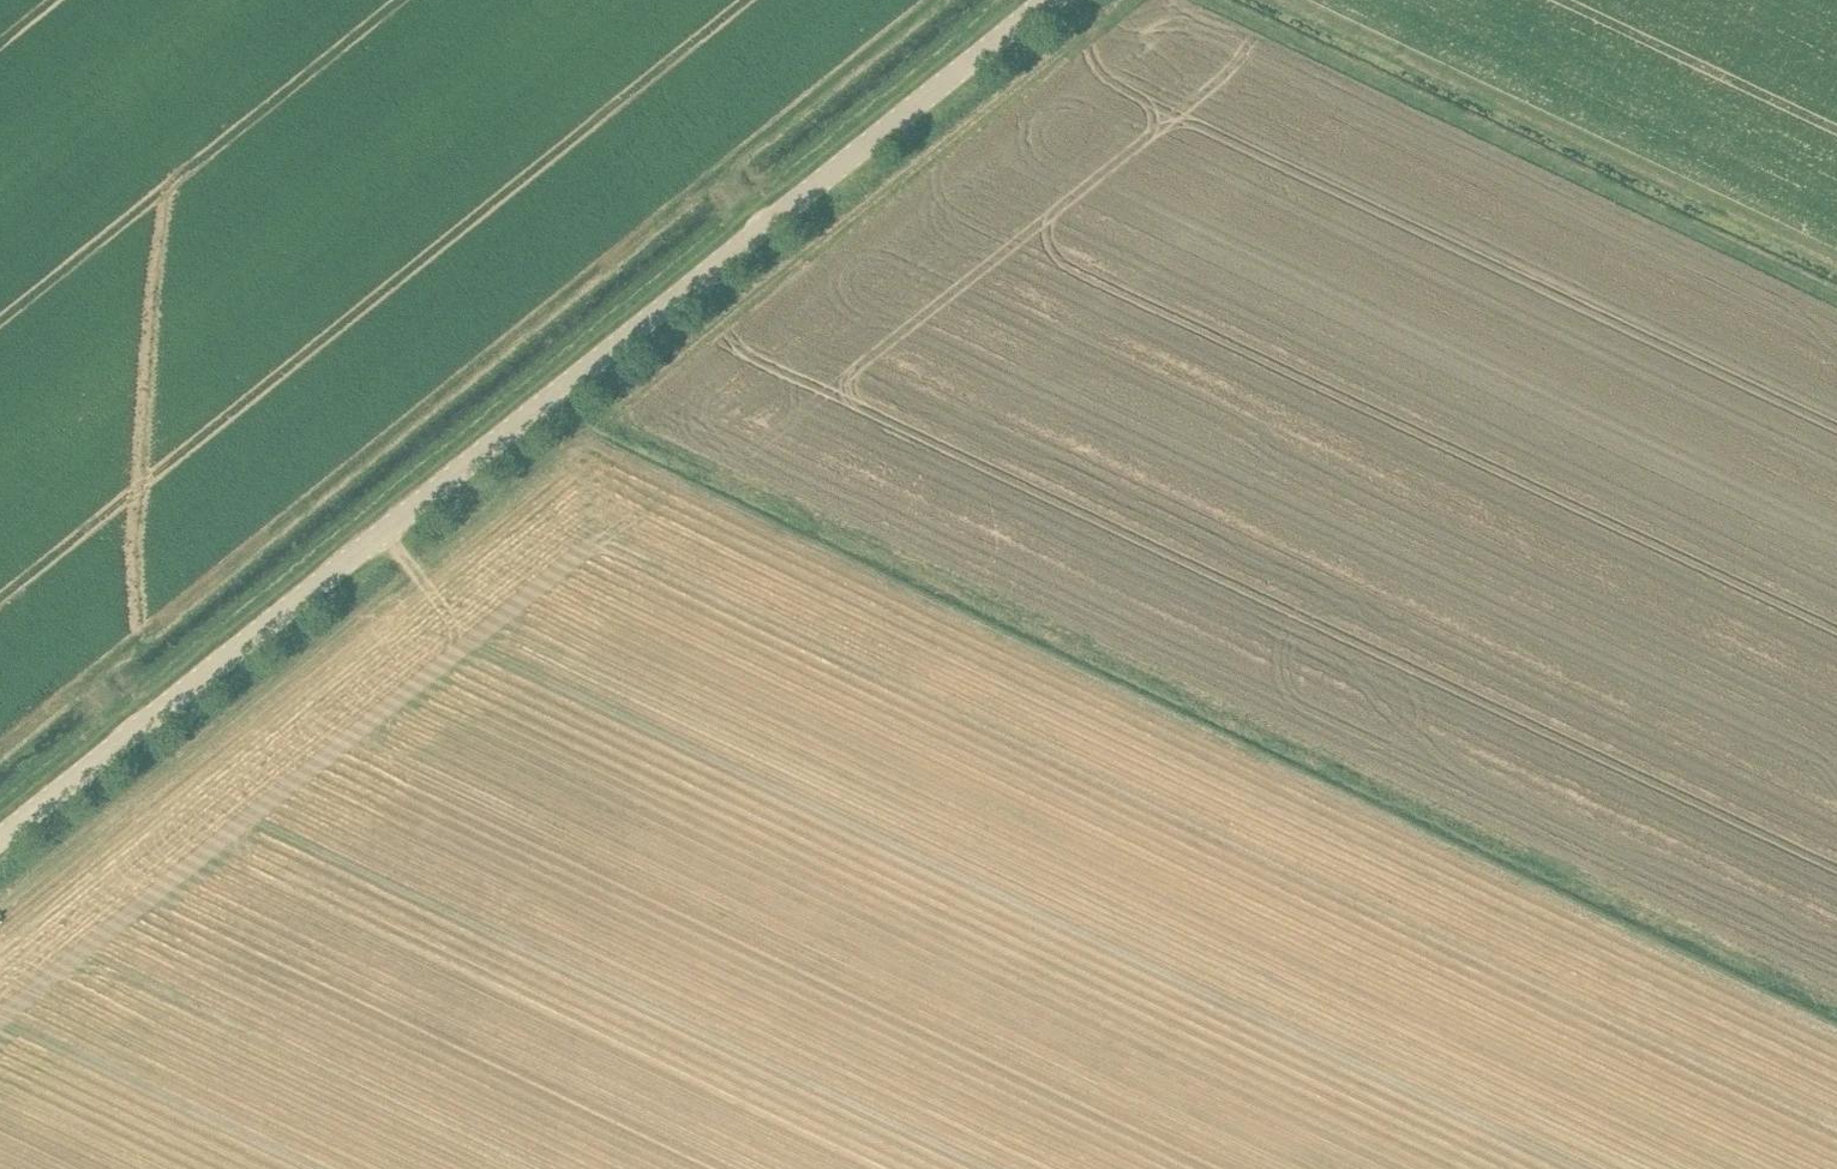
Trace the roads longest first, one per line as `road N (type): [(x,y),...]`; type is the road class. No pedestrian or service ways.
road 1 (unclassified): [(0,858),(1074,0)]

